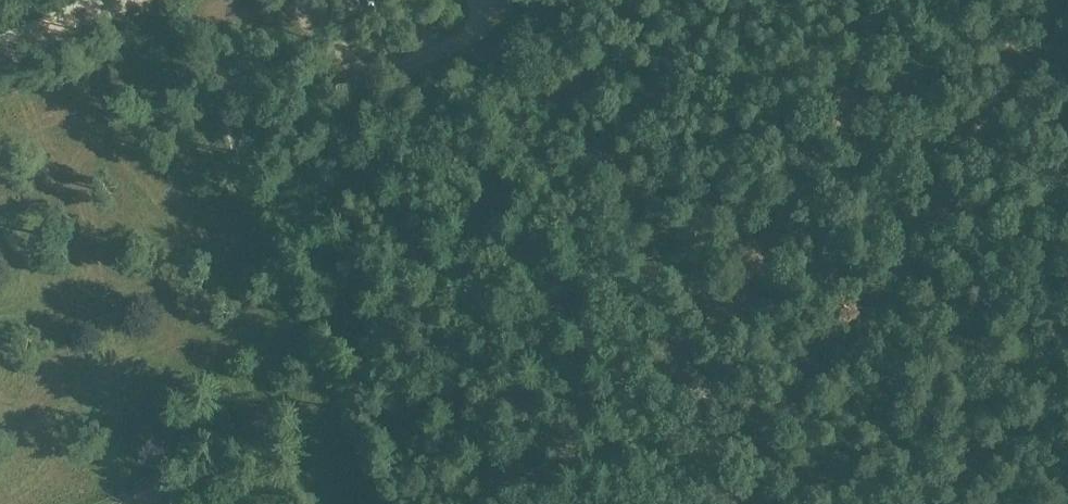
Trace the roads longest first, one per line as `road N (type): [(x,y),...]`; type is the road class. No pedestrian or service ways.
road 1 (track): [(297,0),(338,89),(520,8),(517,0)]
road 2 (track): [(0,52),(118,0)]

